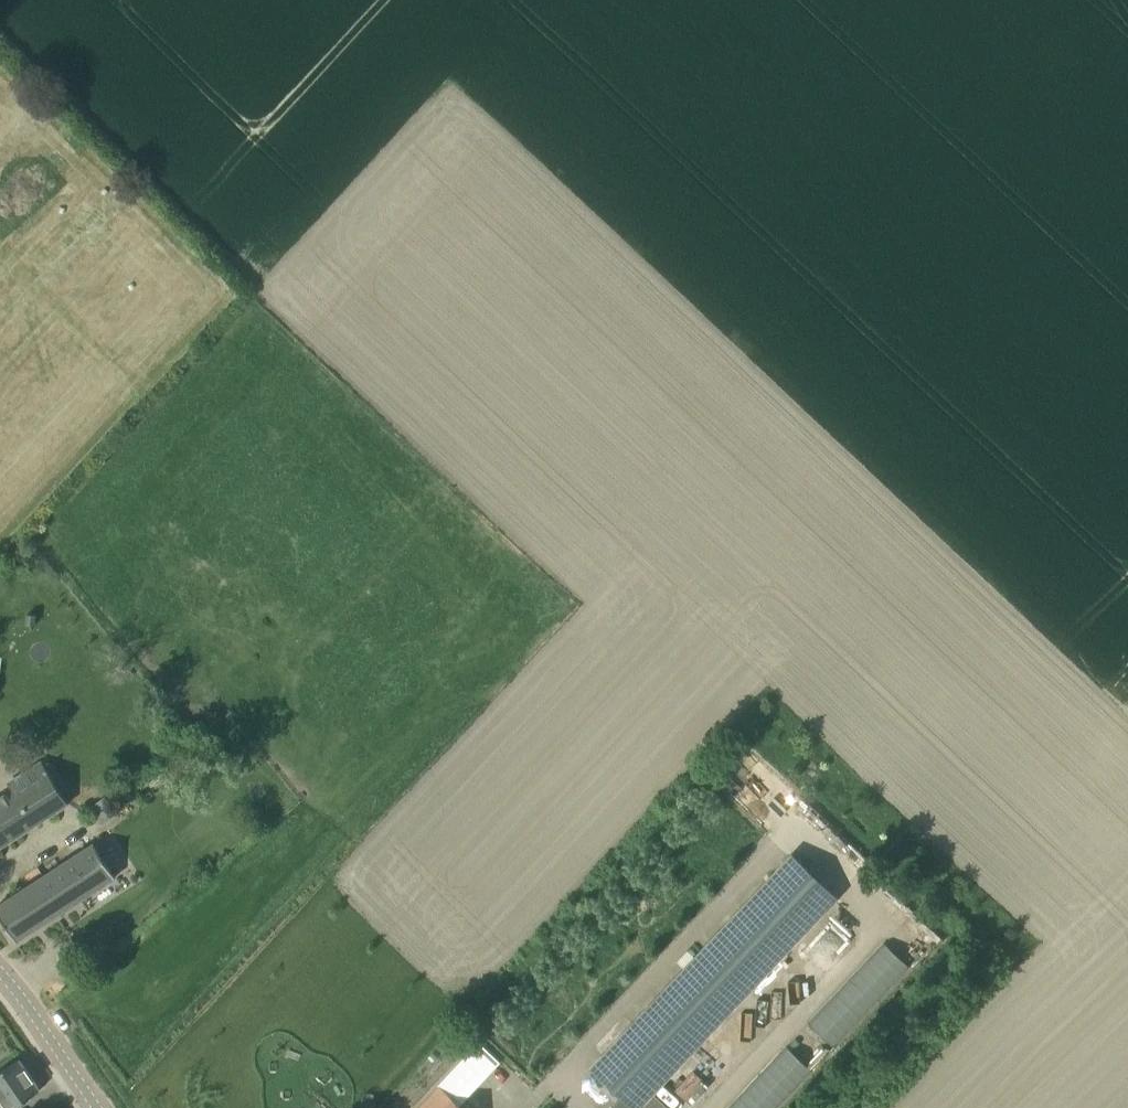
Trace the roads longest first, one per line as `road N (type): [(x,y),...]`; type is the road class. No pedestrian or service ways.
road 1 (tertiary): [(96,1107),(0,972)]

